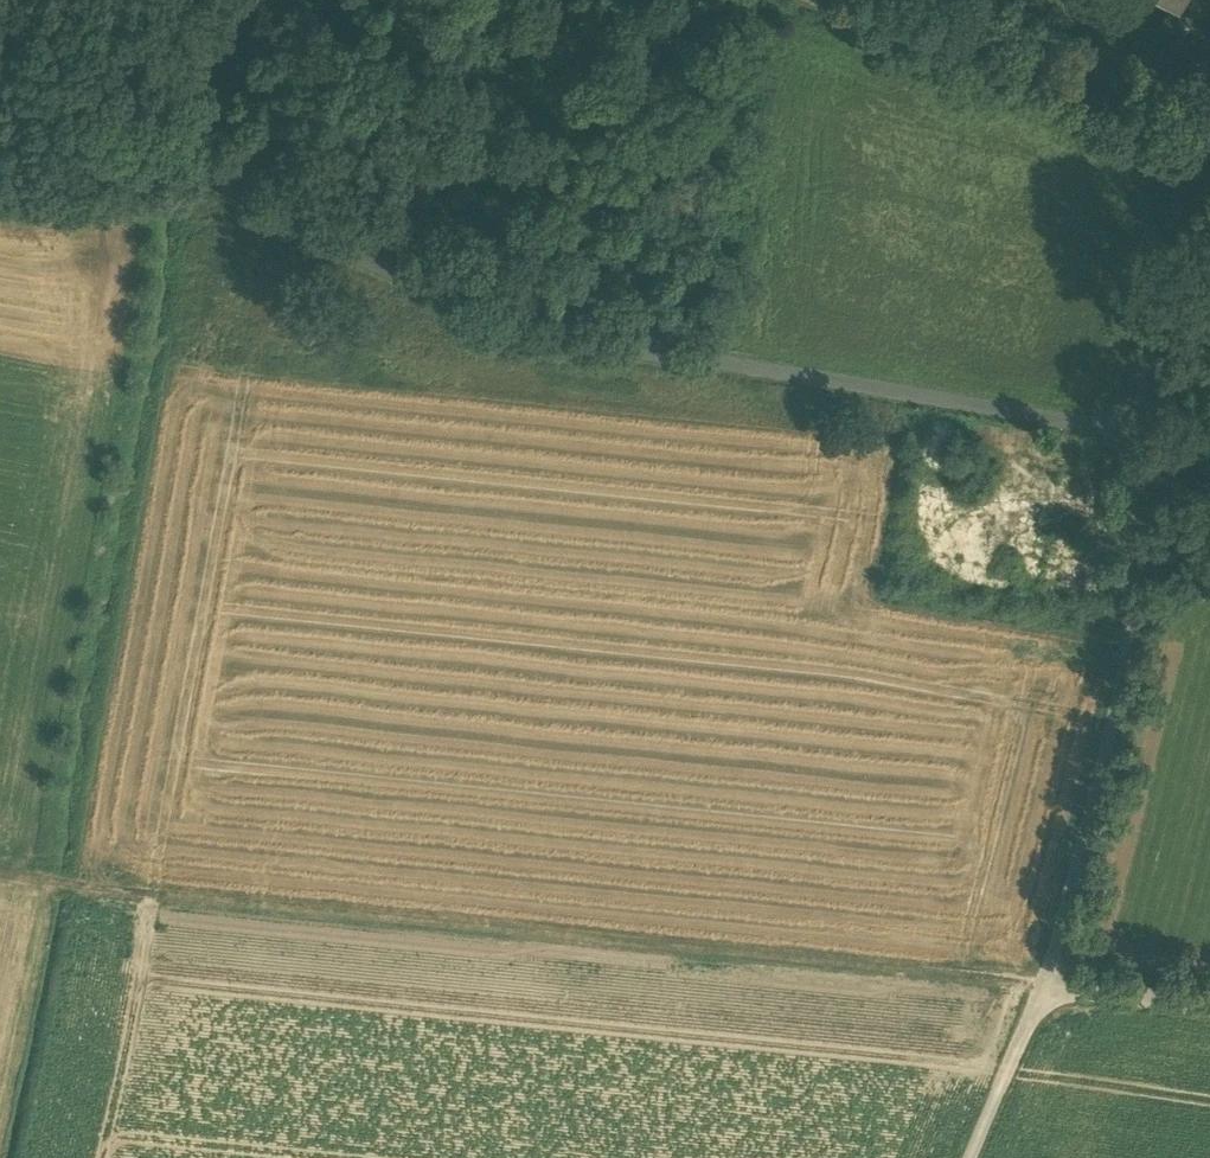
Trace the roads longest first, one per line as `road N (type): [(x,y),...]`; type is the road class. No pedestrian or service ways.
road 1 (residential): [(0,173),(203,176),(369,262),(596,348),(1130,429)]
road 2 (track): [(1045,985),(80,892),(0,874)]
road 3 (residential): [(1130,429),(1129,625),(1097,798),(1045,985),(1209,1009)]
road 4 (residential): [(1209,153),(1130,429)]
road 5 (track): [(1045,985),(973,1157)]

